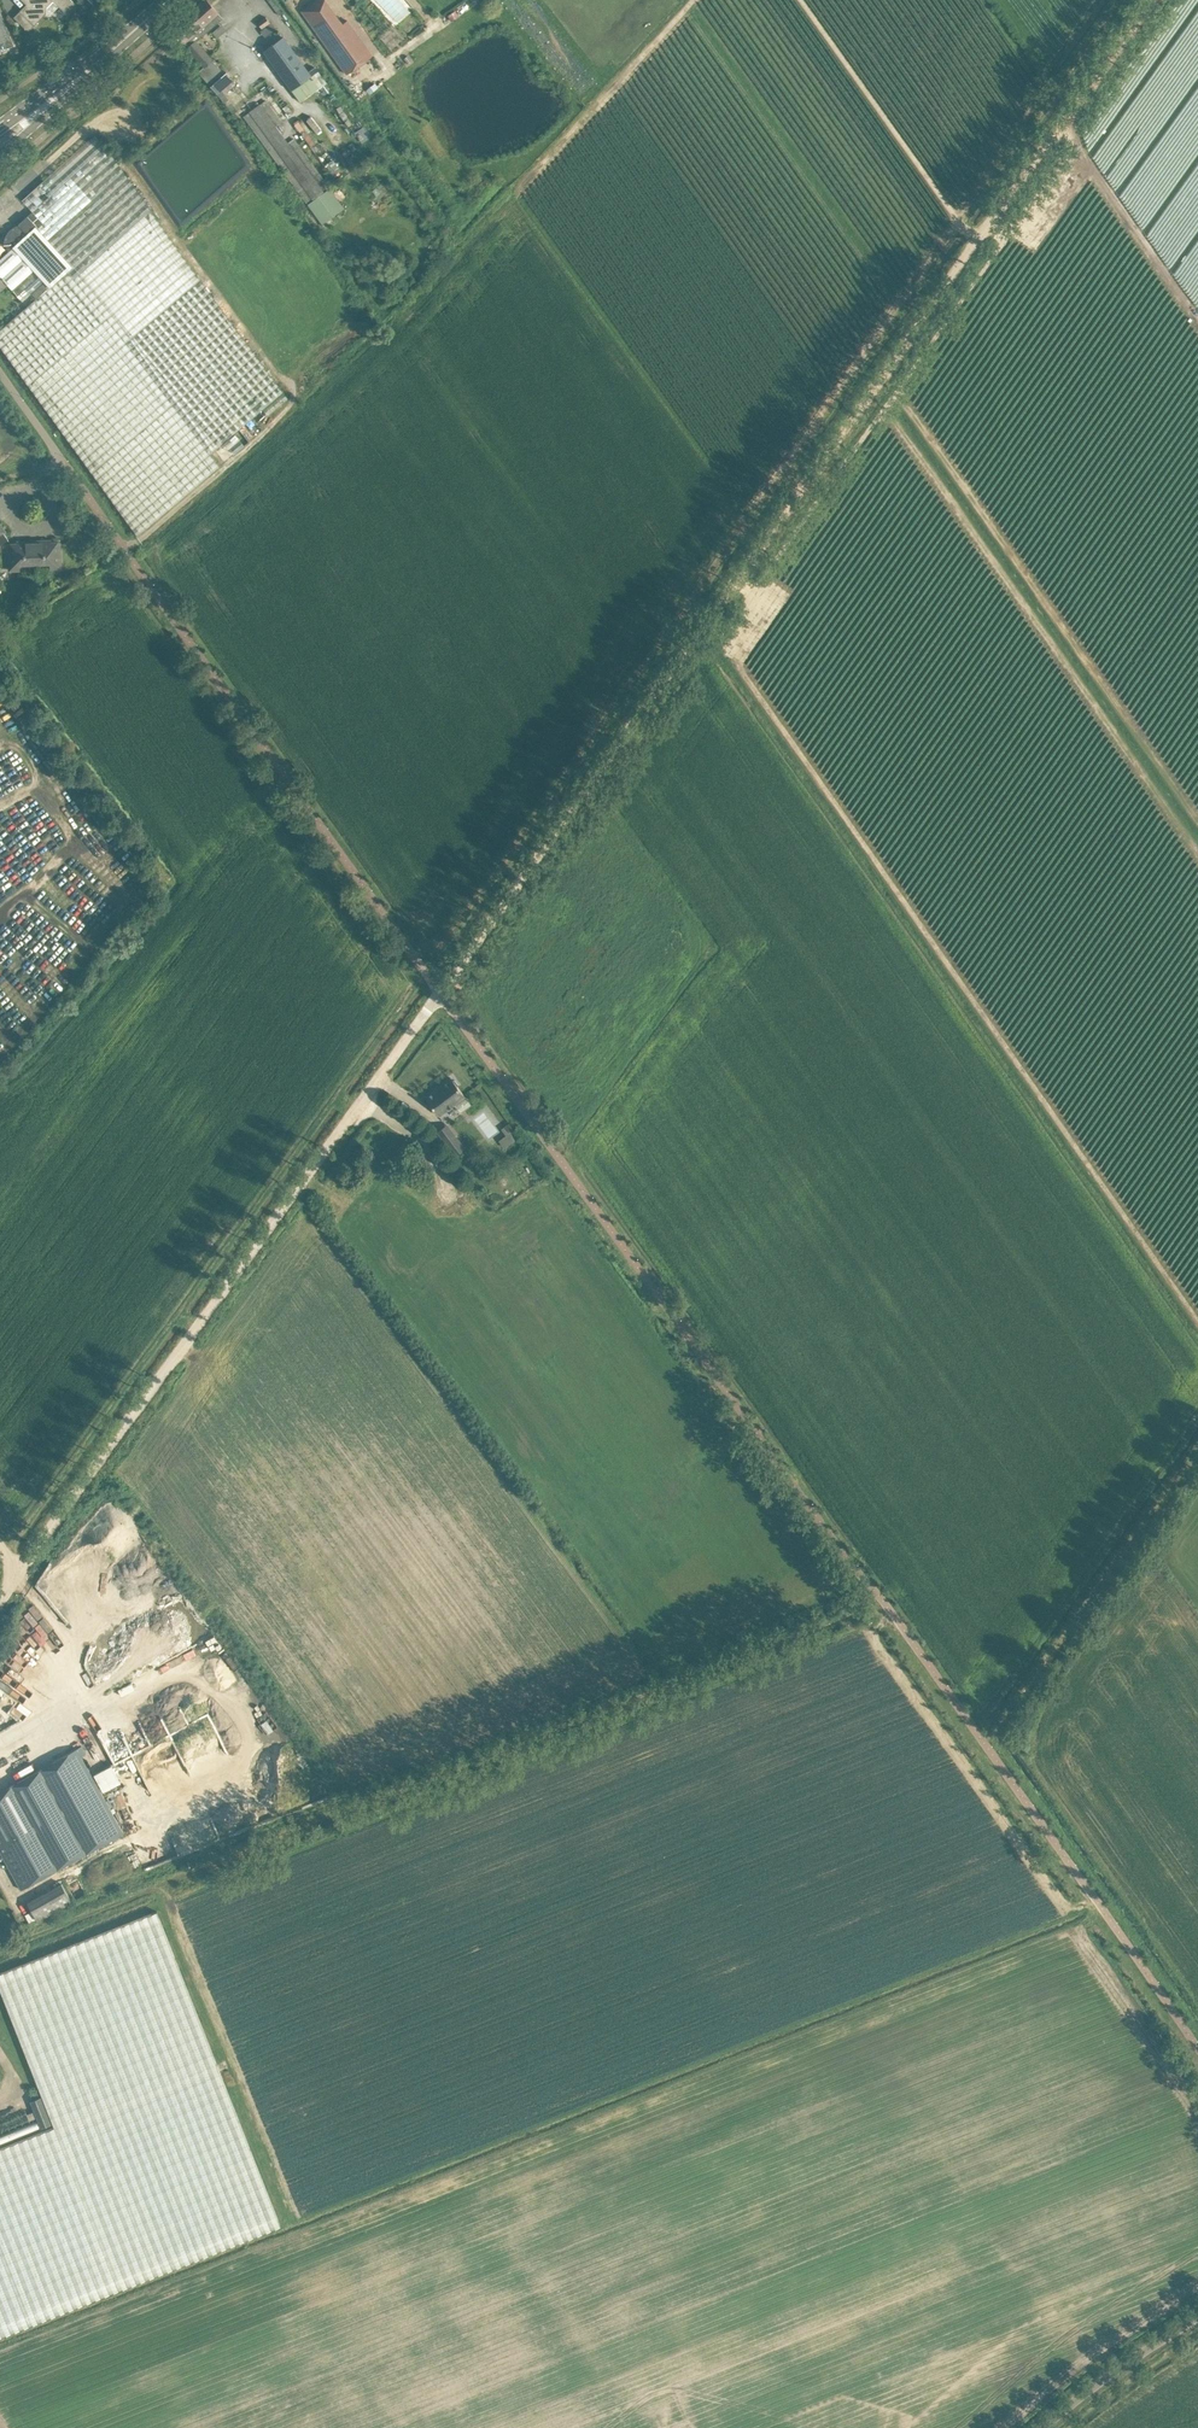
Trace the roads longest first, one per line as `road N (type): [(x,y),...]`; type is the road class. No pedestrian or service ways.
road 1 (track): [(1155,0),(440,992)]
road 2 (track): [(440,992),(19,1573)]
road 3 (track): [(1197,315),(1069,120)]
road 4 (unclassified): [(1045,2427),(1197,2317)]
road 5 (secondary): [(66,82),(167,0)]

